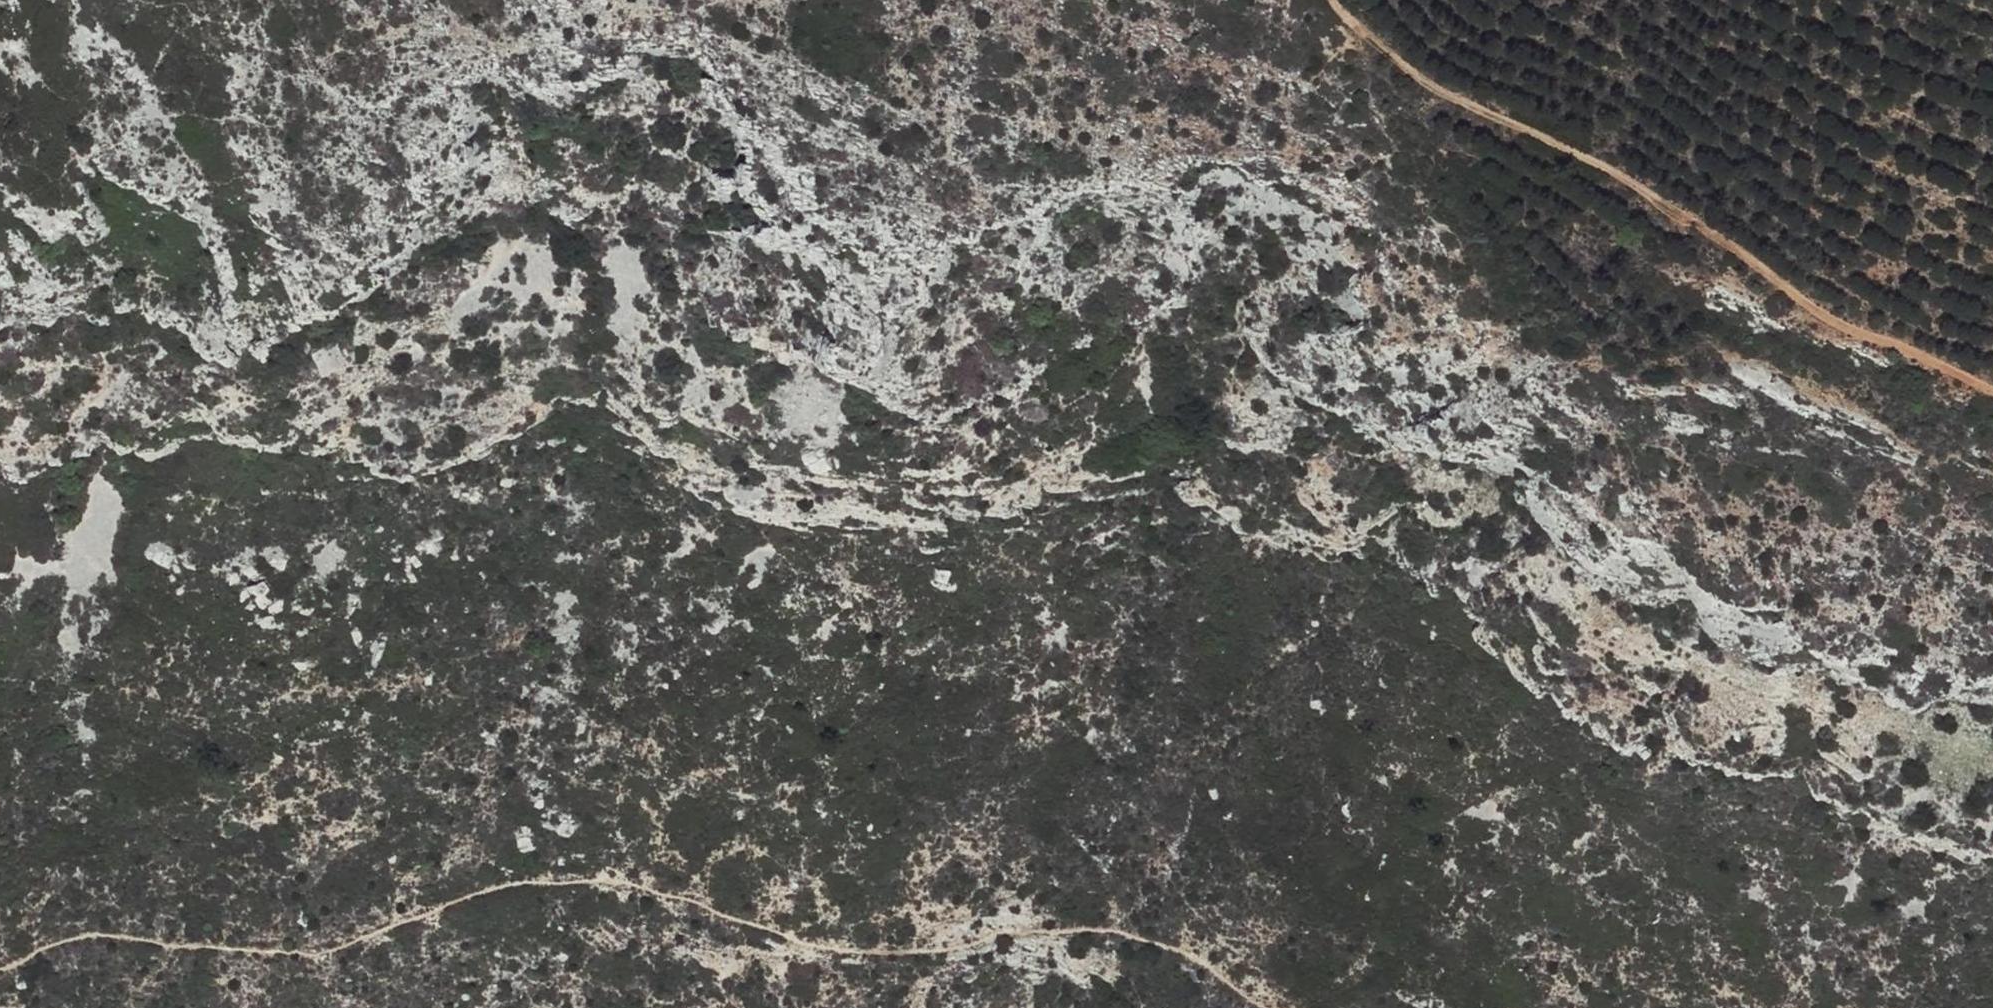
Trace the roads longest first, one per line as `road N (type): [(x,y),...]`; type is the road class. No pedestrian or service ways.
road 1 (track): [(1992,388),(1808,309),(1763,253),(1704,210),(1492,121),(1361,30),(1340,0)]

